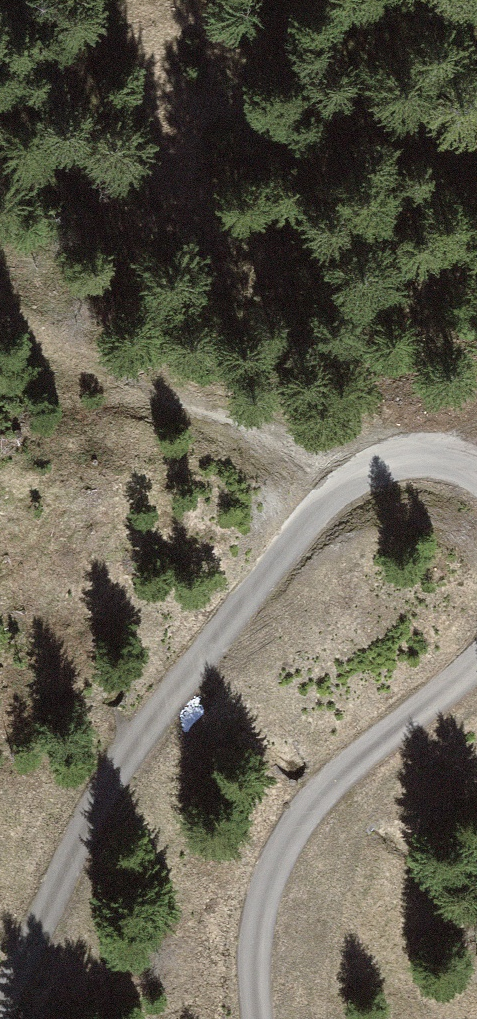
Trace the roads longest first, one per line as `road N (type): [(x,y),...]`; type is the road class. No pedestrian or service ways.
road 1 (track): [(476,472),(451,460),(399,458),(371,466),(328,498),(159,707),(112,780),(0,1000)]
road 2 (track): [(260,1018),(256,937),(289,834),(334,777),(476,660)]
road 3 (track): [(371,466),(0,347)]

